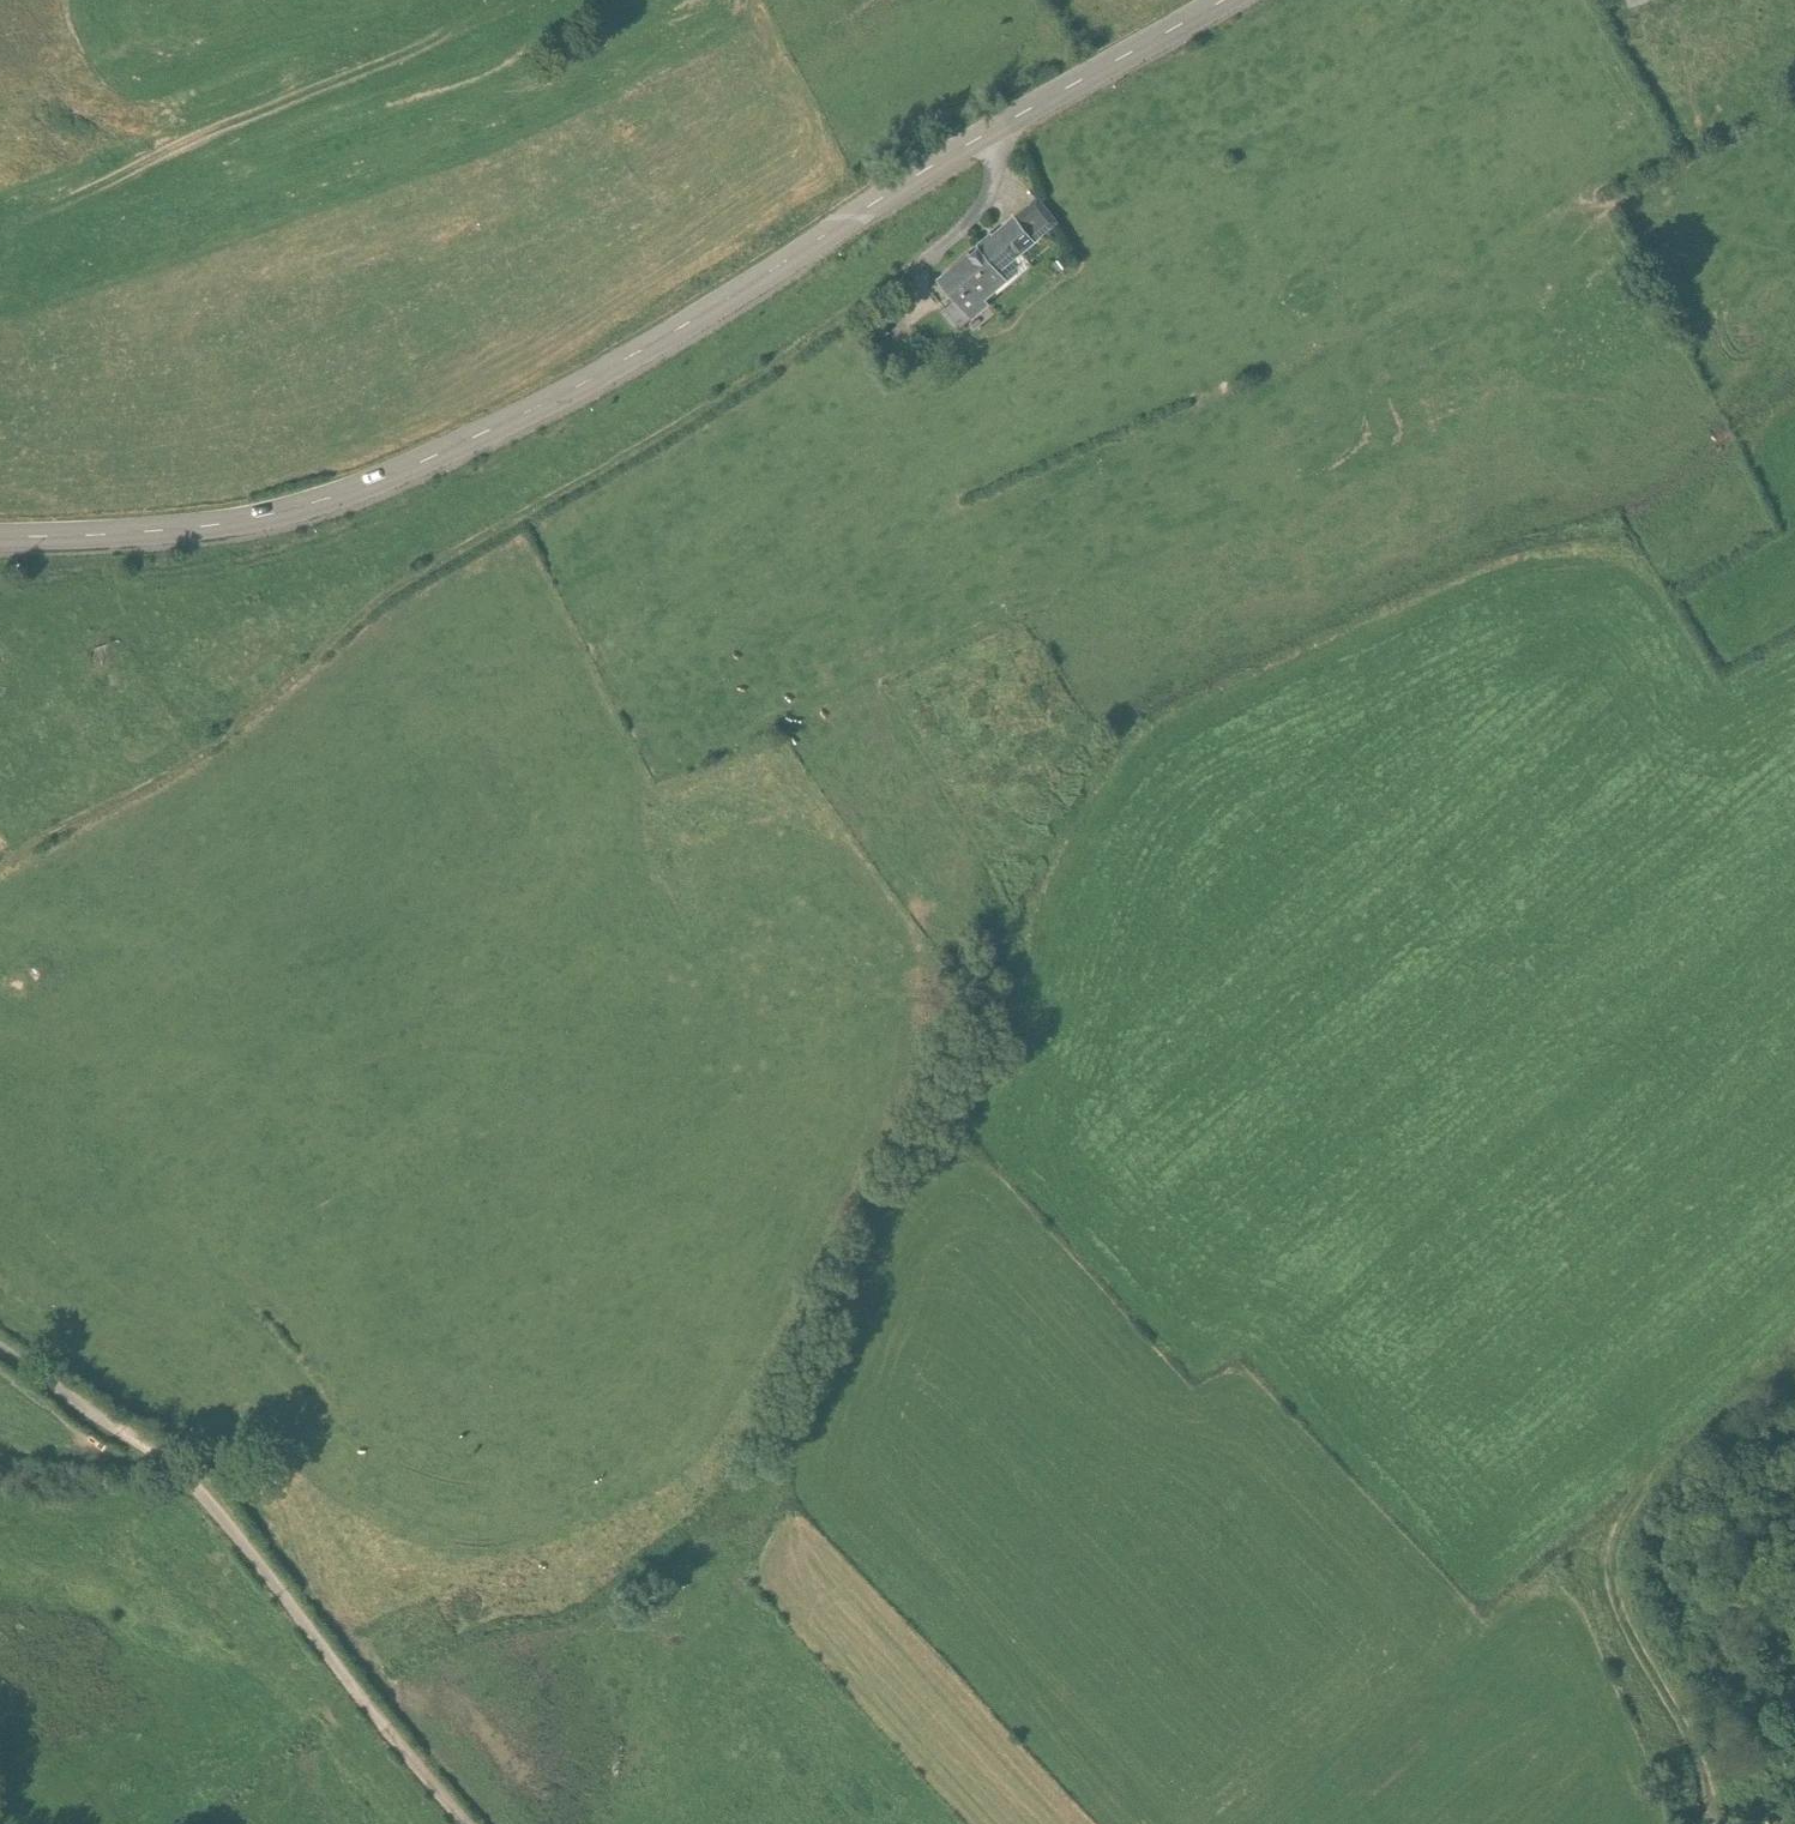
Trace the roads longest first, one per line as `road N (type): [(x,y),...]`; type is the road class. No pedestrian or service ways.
road 1 (residential): [(0,539),(193,531),(310,507),(415,469),(636,355),(1026,113),(1228,0)]

